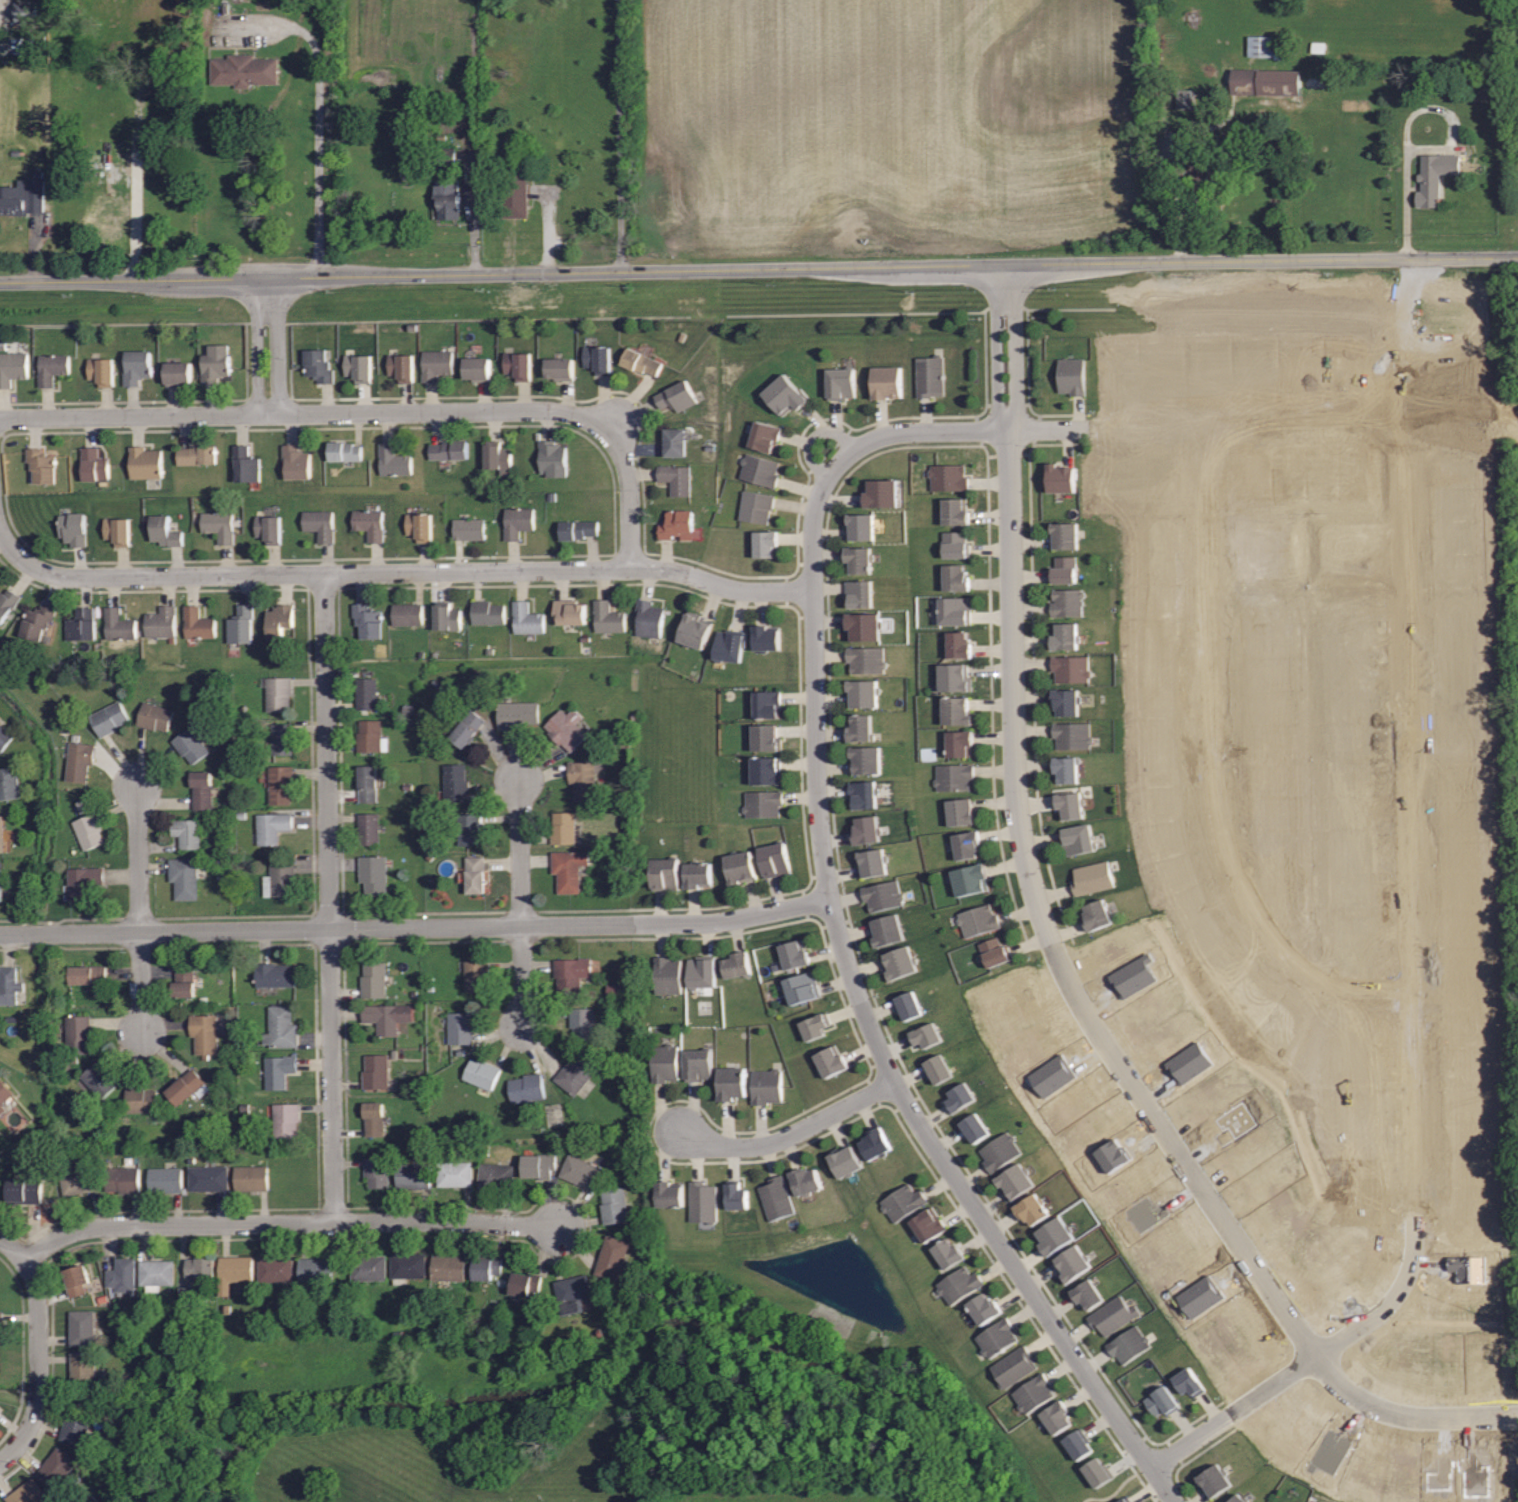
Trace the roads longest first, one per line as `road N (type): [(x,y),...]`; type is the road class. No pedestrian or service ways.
road 1 (tertiary): [(0,281),(1517,258)]
road 2 (residential): [(812,593),(821,873),(854,998),(918,1133),(1172,1501)]
road 3 (residential): [(1312,1353),(1394,1300),(1412,1267),(1399,424)]
road 4 (residential): [(0,934),(722,924),(828,900)]
road 5 (residential): [(1515,423),(885,437),(831,473),(819,492),(811,516),(812,593)]
road 6 (residential): [(629,569),(621,455),(599,427),(575,414),(0,418)]
road 7 (residential): [(1005,266),(1017,834),(1050,941)]
road 8 (residential): [(1412,990),(1336,986),(1300,968),(1267,929),(1235,869),(1214,762),(1213,430)]
road 9 (residential): [(334,1223),(324,573)]
road 10 (residential): [(629,569),(67,577),(24,560),(0,529)]
road 11 (residential): [(1050,941),(1084,1007),(1312,1353),(1232,1413)]
road 12 (residential): [(25,1259),(95,1226),(436,1221),(559,1228)]
road 13 (residential): [(1388,260),(1391,400),(1399,424),(1407,399),(1408,260)]
road 14 (residential): [(675,1130),(706,1145),(781,1142),(890,1083)]
road 15 (residential): [(0,1463),(24,1438),(40,1394),(38,1293),(25,1259)]
road 16 (residential): [(1312,1353),(1362,1402),(1394,1412),(1443,1420),(1508,1414)]
road 17 (residential): [(629,569),(673,570),(729,592),(812,593)]
road 18 (residential): [(140,932),(138,785)]
road 19 (residential): [(521,926),(519,781)]
road 20 (residential): [(270,414),(268,277)]

